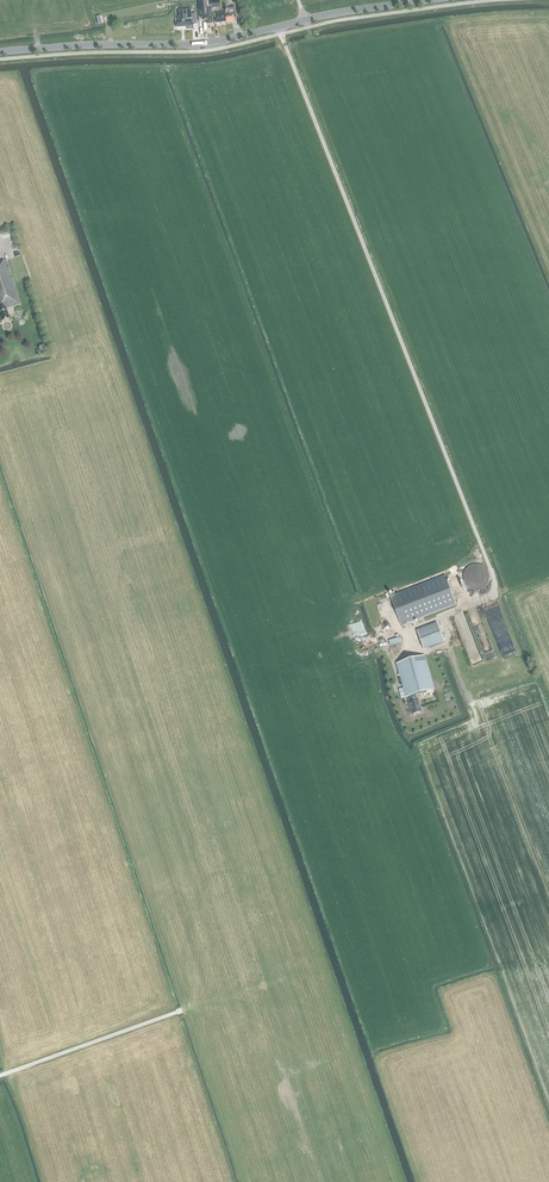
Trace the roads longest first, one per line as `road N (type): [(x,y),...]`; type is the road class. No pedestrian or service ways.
road 1 (tertiary): [(0,53),(216,42),(427,0)]
road 2 (track): [(180,1011),(0,1075)]

